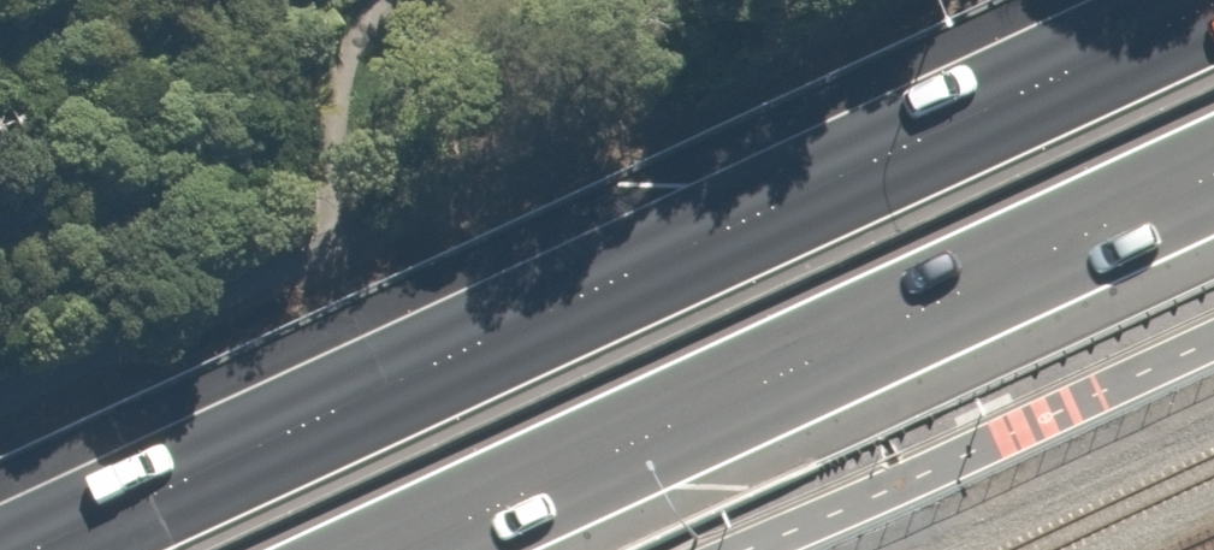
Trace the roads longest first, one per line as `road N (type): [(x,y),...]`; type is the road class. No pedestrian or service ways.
road 1 (trunk): [(22,549),(1213,1)]
road 2 (trunk): [(1213,177),(377,549)]

